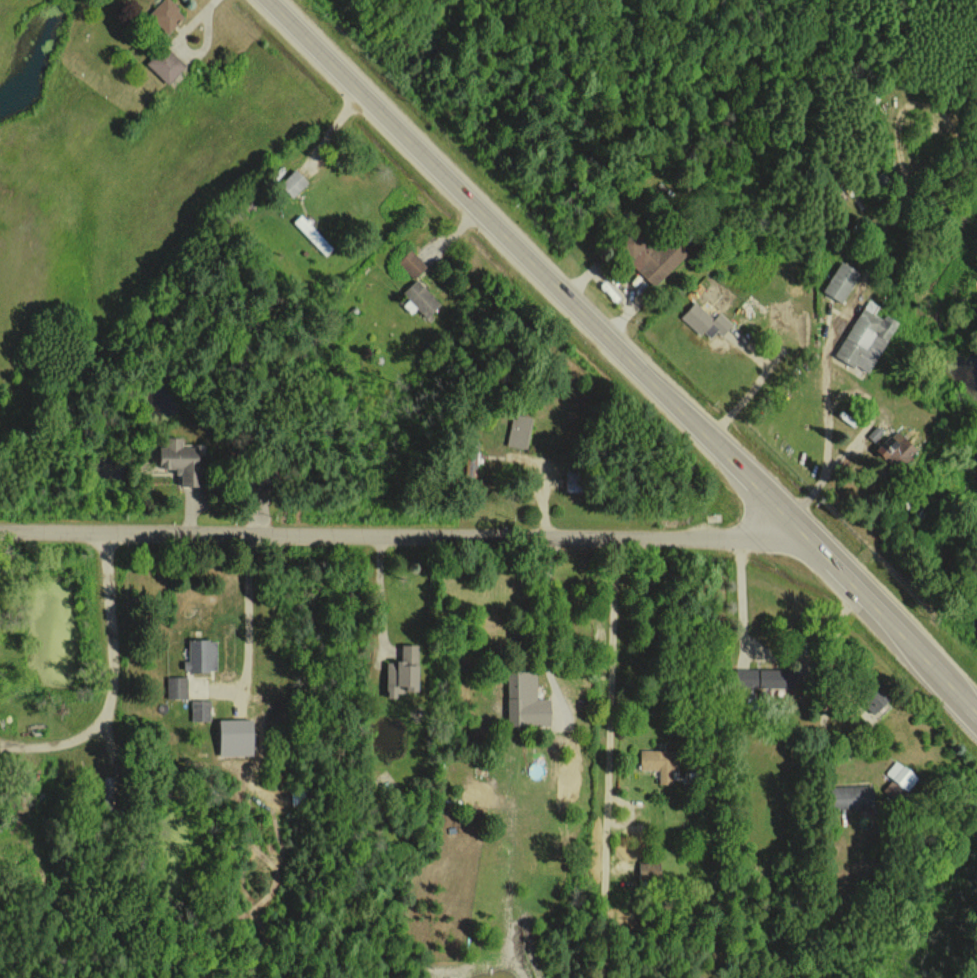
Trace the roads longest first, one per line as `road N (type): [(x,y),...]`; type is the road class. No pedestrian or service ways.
road 1 (secondary): [(976,710),(273,0)]
road 2 (residential): [(0,523),(764,537)]

